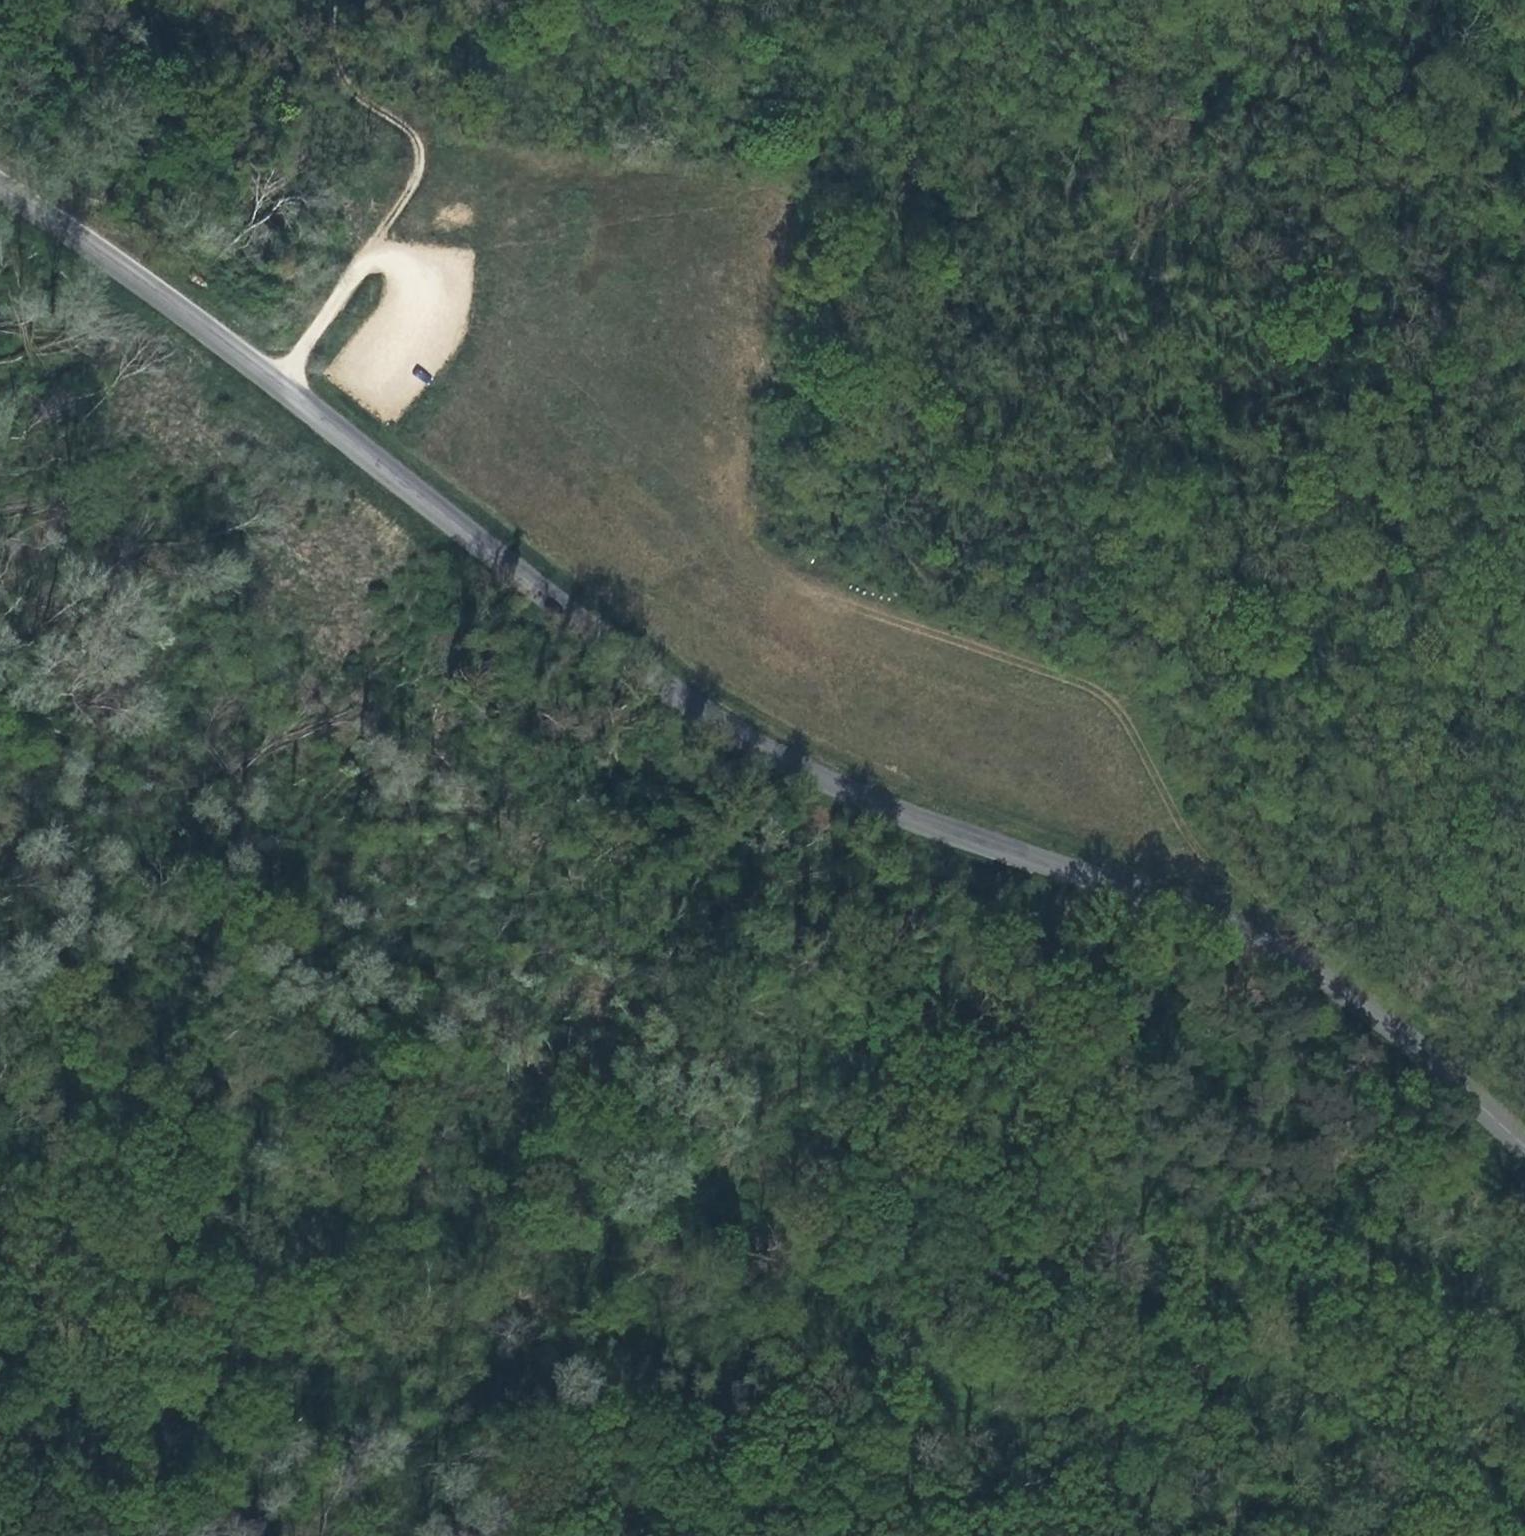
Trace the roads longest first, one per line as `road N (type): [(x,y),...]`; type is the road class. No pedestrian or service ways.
road 1 (tertiary): [(1524,1147),(1359,1006),(1221,927),(908,817),(745,739),(0,186)]
road 2 (track): [(363,259),(416,179),(421,154),(415,136),(362,100),(337,65),(336,0)]

